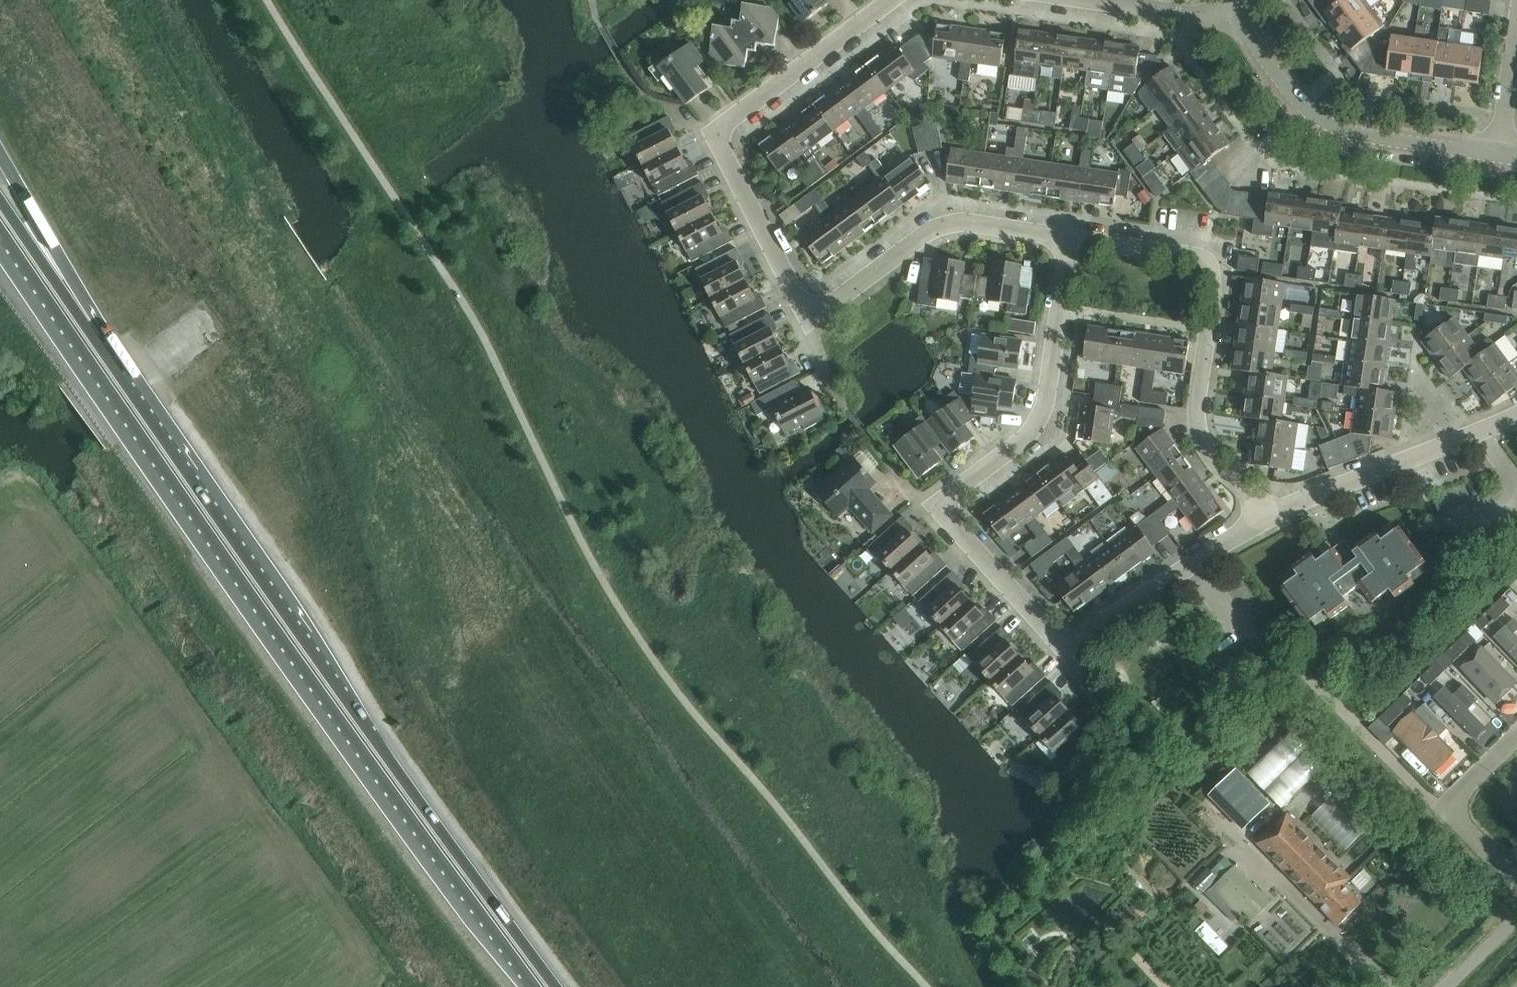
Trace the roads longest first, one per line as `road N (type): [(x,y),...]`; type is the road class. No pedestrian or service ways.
road 1 (trunk): [(0,229),(535,986)]
road 2 (trunk): [(557,986),(94,336)]
road 3 (residential): [(1070,237),(947,227),(809,323),(713,134),(890,0)]
road 4 (residential): [(1065,647),(937,506),(1040,419),(1070,237)]
road 5 (residential): [(1265,516),(1203,448),(1194,424),(1210,264),(1070,237)]
road 6 (tertiary): [(1500,155),(1336,127),(1309,111),(1261,55),(1238,10)]
road 7 (residential): [(1265,516),(1516,415)]
road 8 (residential): [(1065,647),(1265,516)]
road 9 (trunk): [(94,336),(0,156)]
road 10 (trunk): [(94,336),(0,197)]
road 11 (residential): [(1238,10),(1196,13),(1100,0)]
road 12 (residential): [(1500,155),(1516,33)]

